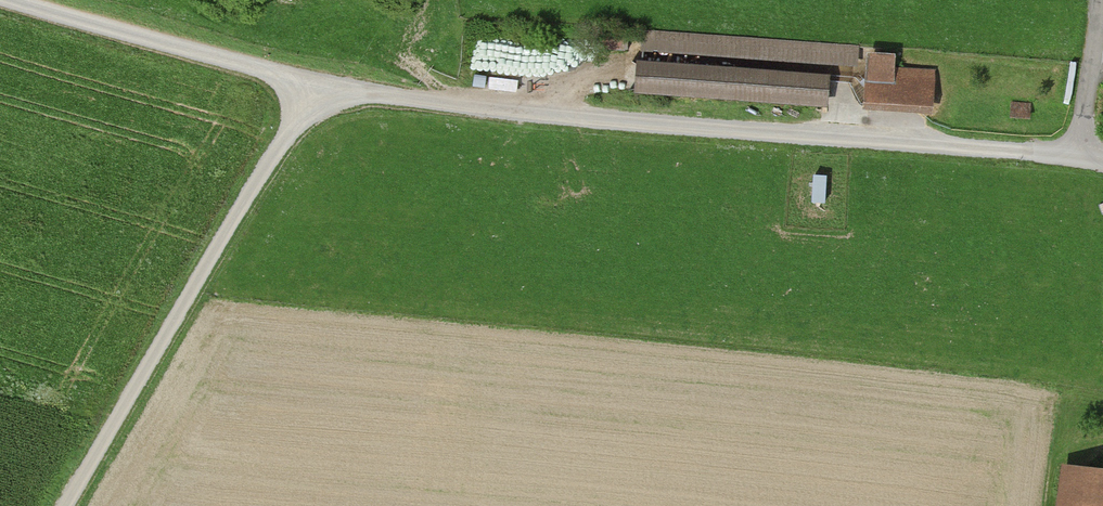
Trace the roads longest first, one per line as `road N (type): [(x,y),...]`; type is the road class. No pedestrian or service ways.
road 1 (track): [(16,0),(328,91),(1081,155)]
road 2 (track): [(328,91),(247,207),(68,505)]
road 3 (residential): [(1101,0),(1081,155),(1102,159)]

